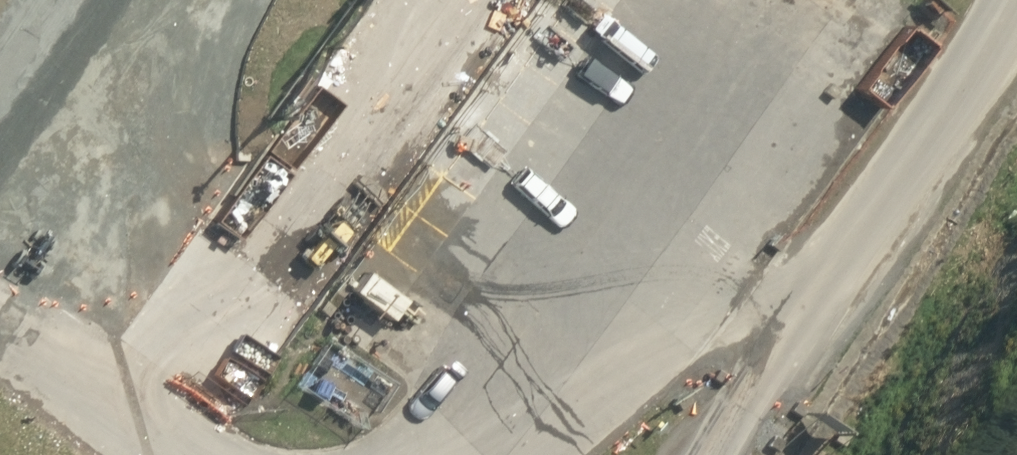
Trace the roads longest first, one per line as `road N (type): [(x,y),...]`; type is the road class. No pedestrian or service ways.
road 1 (unclassified): [(838,274),(762,302),(697,308),(644,335),(551,424),(492,454)]
road 2 (unclassified): [(1010,0),(838,274)]
road 3 (unclassified): [(838,274),(722,454)]
road 4 (unclassified): [(167,454),(0,332)]

